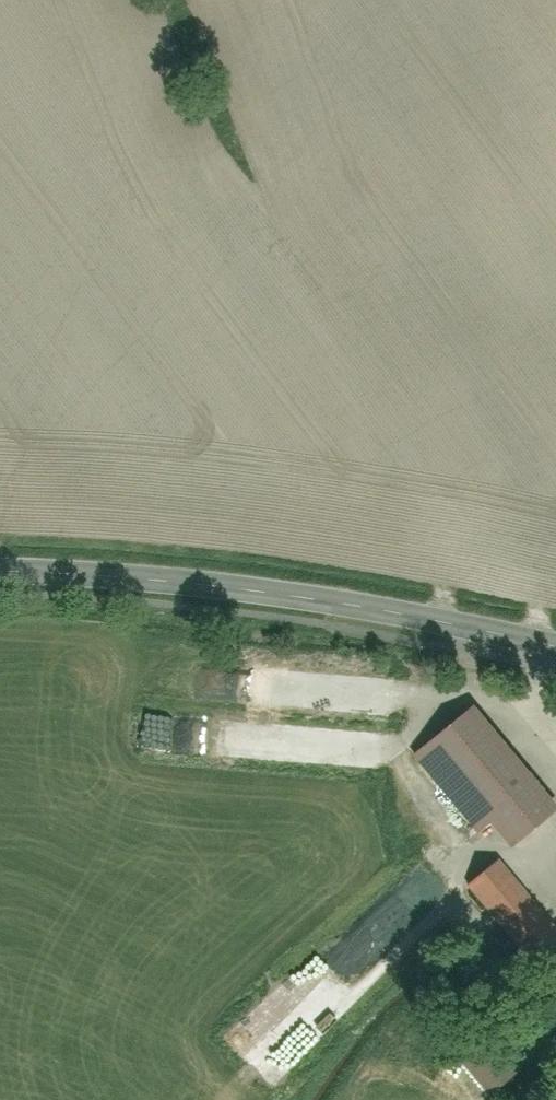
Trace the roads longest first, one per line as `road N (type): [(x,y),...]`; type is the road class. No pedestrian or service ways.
road 1 (tertiary): [(0,574),(243,593),(555,651)]

